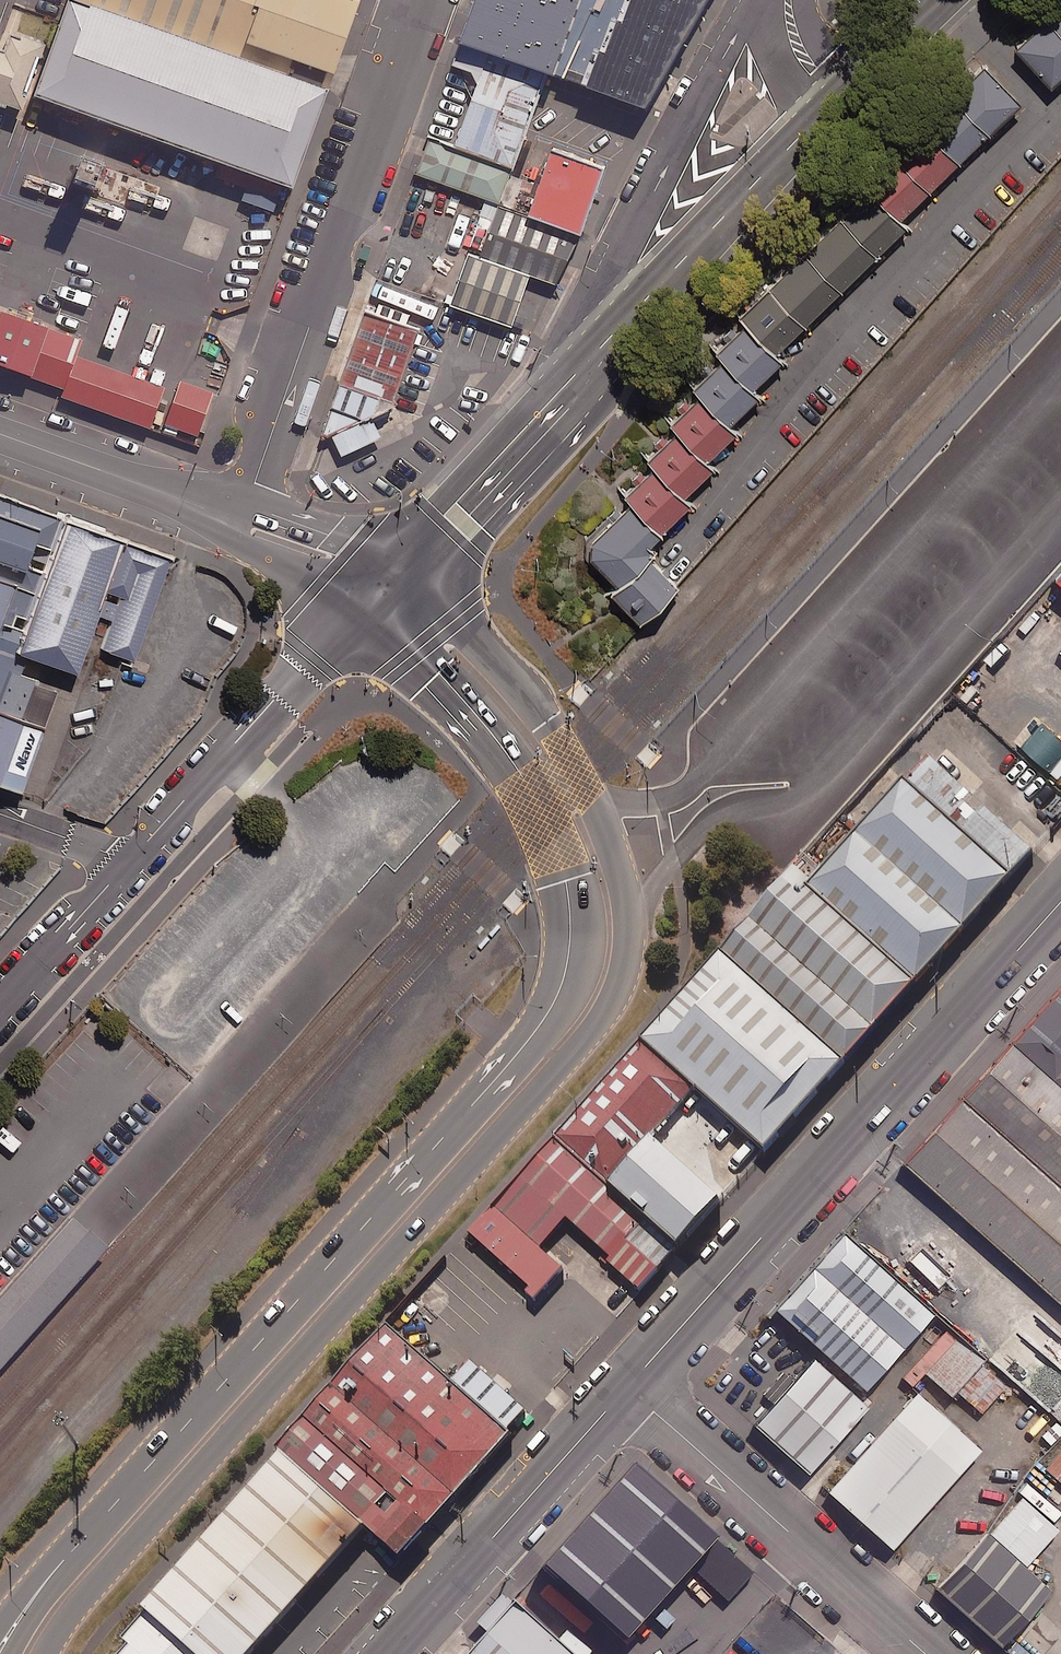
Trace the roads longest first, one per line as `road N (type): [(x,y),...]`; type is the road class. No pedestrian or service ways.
road 1 (secondary): [(94,1560),(556,1047),(596,994),(606,965),(599,876),(551,765),(490,685),(385,586)]
road 2 (tertiary): [(1060,904),(631,1381)]
road 3 (unclassified): [(427,0),(241,523)]
road 4 (unclassified): [(631,1381),(939,1653)]
road 5 (tertiary): [(130,861),(385,586)]
road 6 (trunk): [(620,334),(636,232),(738,30),(765,0)]
road 7 (tertiary): [(631,1381),(386,1653)]
road 8 (trunk): [(620,334),(385,586)]
road 9 (trunk): [(836,105),(620,334)]
road 10 (trunk): [(0,435),(241,523)]
road 11 (tertiary): [(0,1006),(130,861)]
road 12 (trunk): [(241,523),(332,556),(385,586)]
road 13 (trunk): [(946,0),(836,105)]
road 14 (unclassified): [(0,811),(130,861)]
road 15 (secondary): [(0,1633),(20,1607),(94,1560)]

